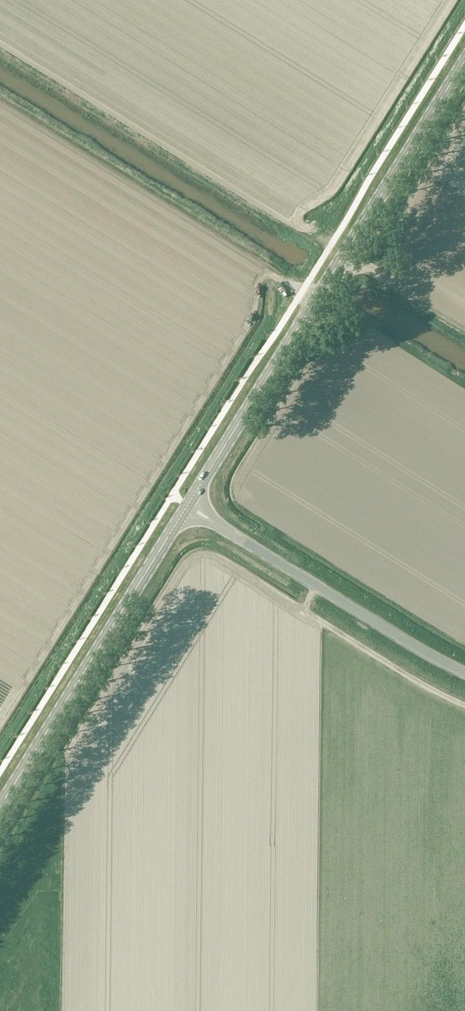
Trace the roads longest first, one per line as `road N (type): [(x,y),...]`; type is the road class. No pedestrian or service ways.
road 1 (track): [(0,727),(253,323),(260,277),(274,273),(316,299)]
road 2 (secondary): [(191,501),(464,60)]
road 3 (secondary): [(0,808),(183,514)]
road 4 (unclassified): [(464,674),(214,522)]

